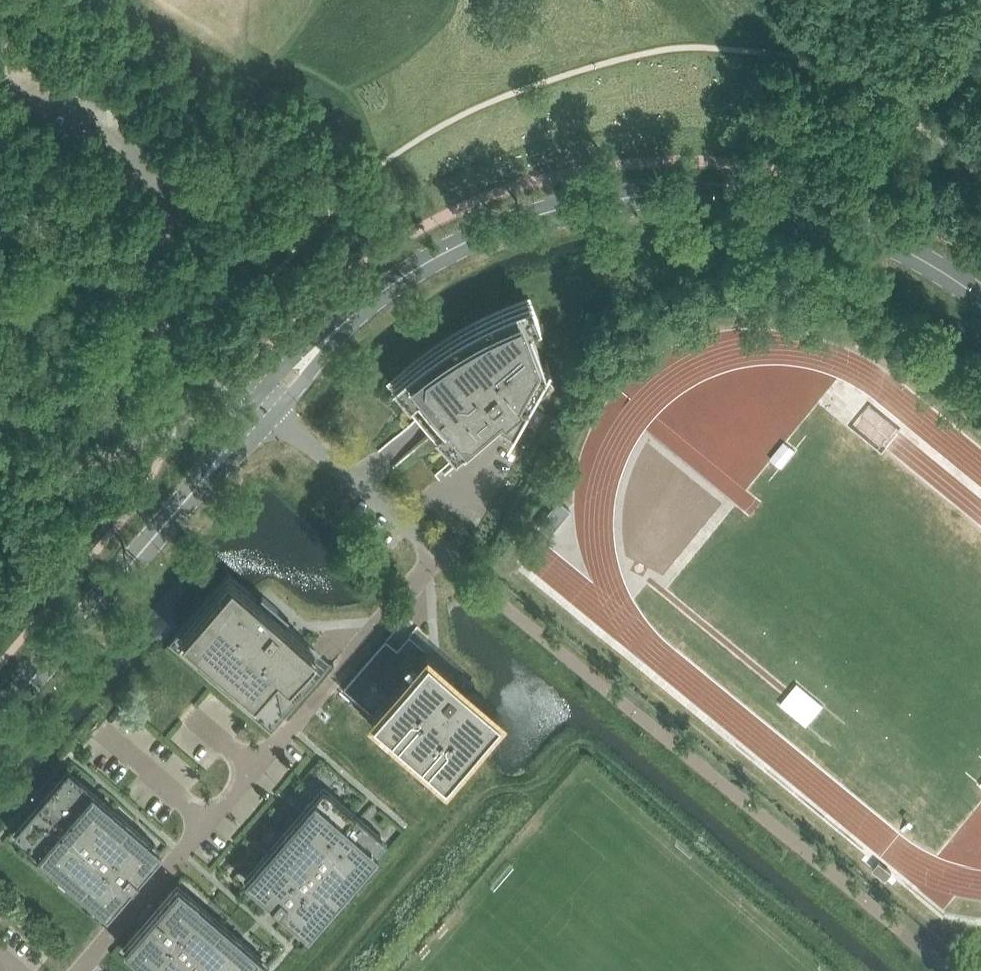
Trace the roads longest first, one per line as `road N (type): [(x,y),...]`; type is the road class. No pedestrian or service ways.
road 1 (tertiary): [(980,300),(920,258),(812,215),(727,199),(618,199),(525,219),(401,278),(258,412)]
road 2 (tertiary): [(0,720),(258,412)]
road 3 (residential): [(210,824),(437,556)]
road 4 (unclassified): [(258,412),(0,194)]
road 5 (residential): [(437,556),(258,412)]
road 6 (residential): [(85,970),(210,824)]
road 7 (residential): [(210,824),(108,736)]

